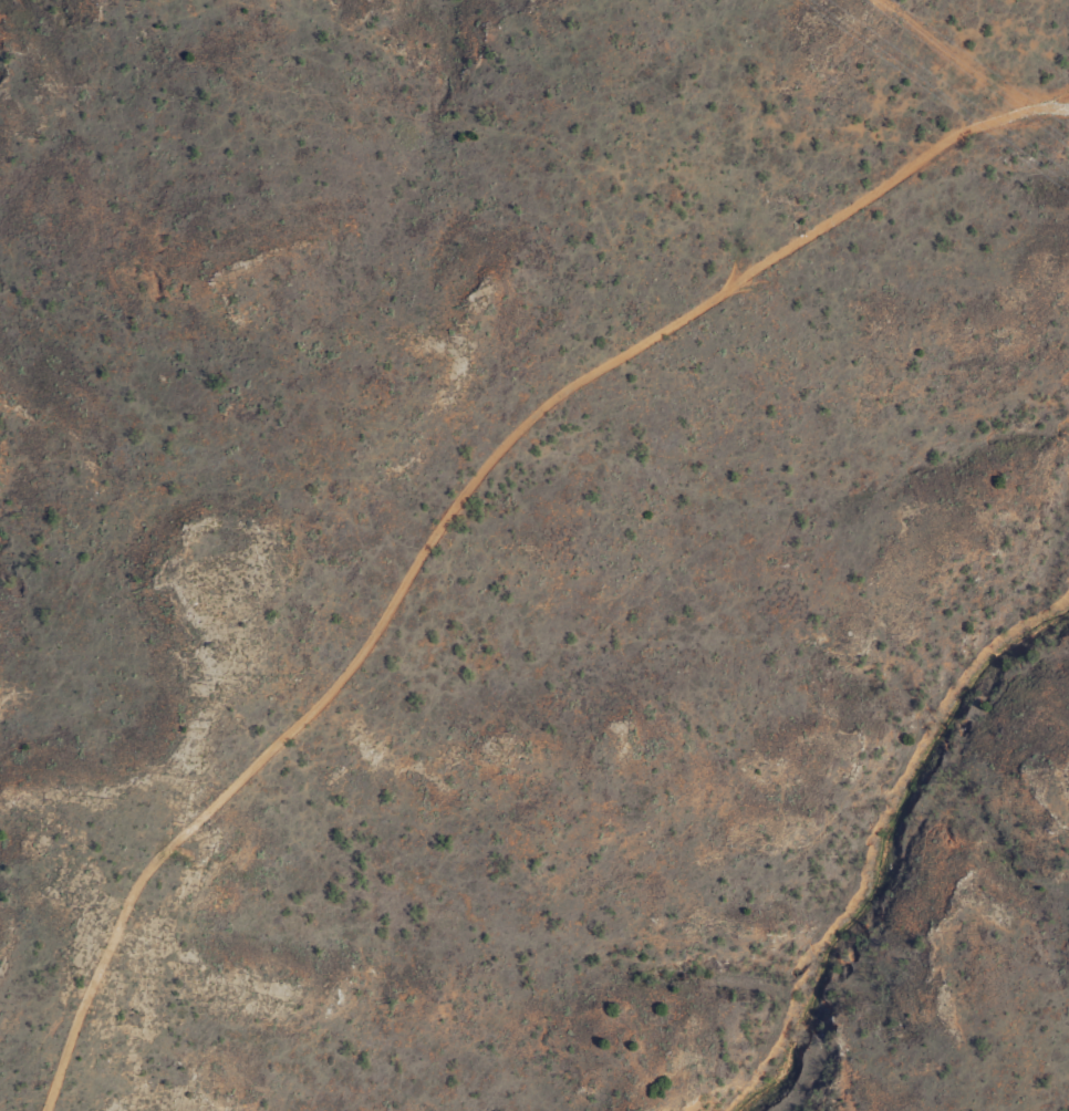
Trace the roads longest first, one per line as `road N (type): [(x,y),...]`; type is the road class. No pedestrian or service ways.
road 1 (residential): [(42,1110),(162,852),(342,682),(397,579),(477,465),(593,371),(963,127),(998,114),(1068,112)]

